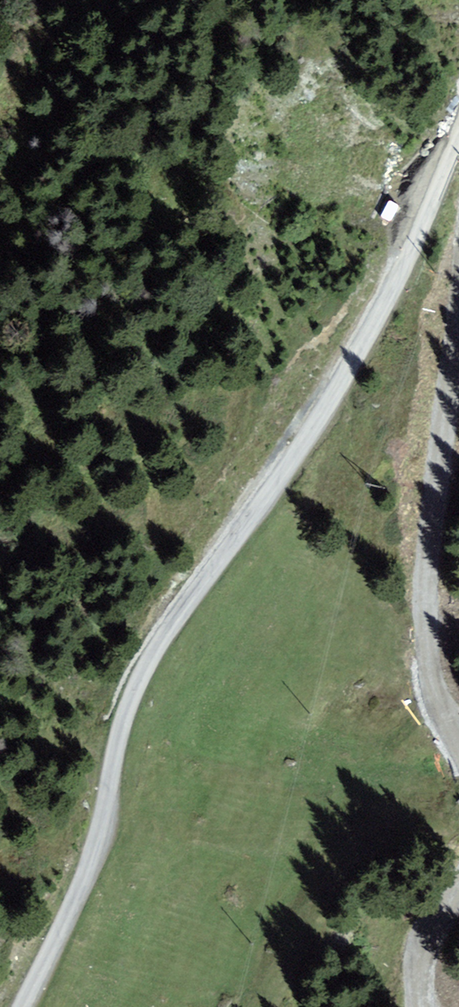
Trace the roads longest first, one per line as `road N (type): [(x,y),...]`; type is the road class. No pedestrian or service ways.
road 1 (unclassified): [(23,1006),(97,849),(118,720),(171,627),(329,412),(458,135)]
road 2 (track): [(458,747),(428,673),(425,616),(458,281)]
road 3 (track): [(414,1006),(421,936),(458,879)]

